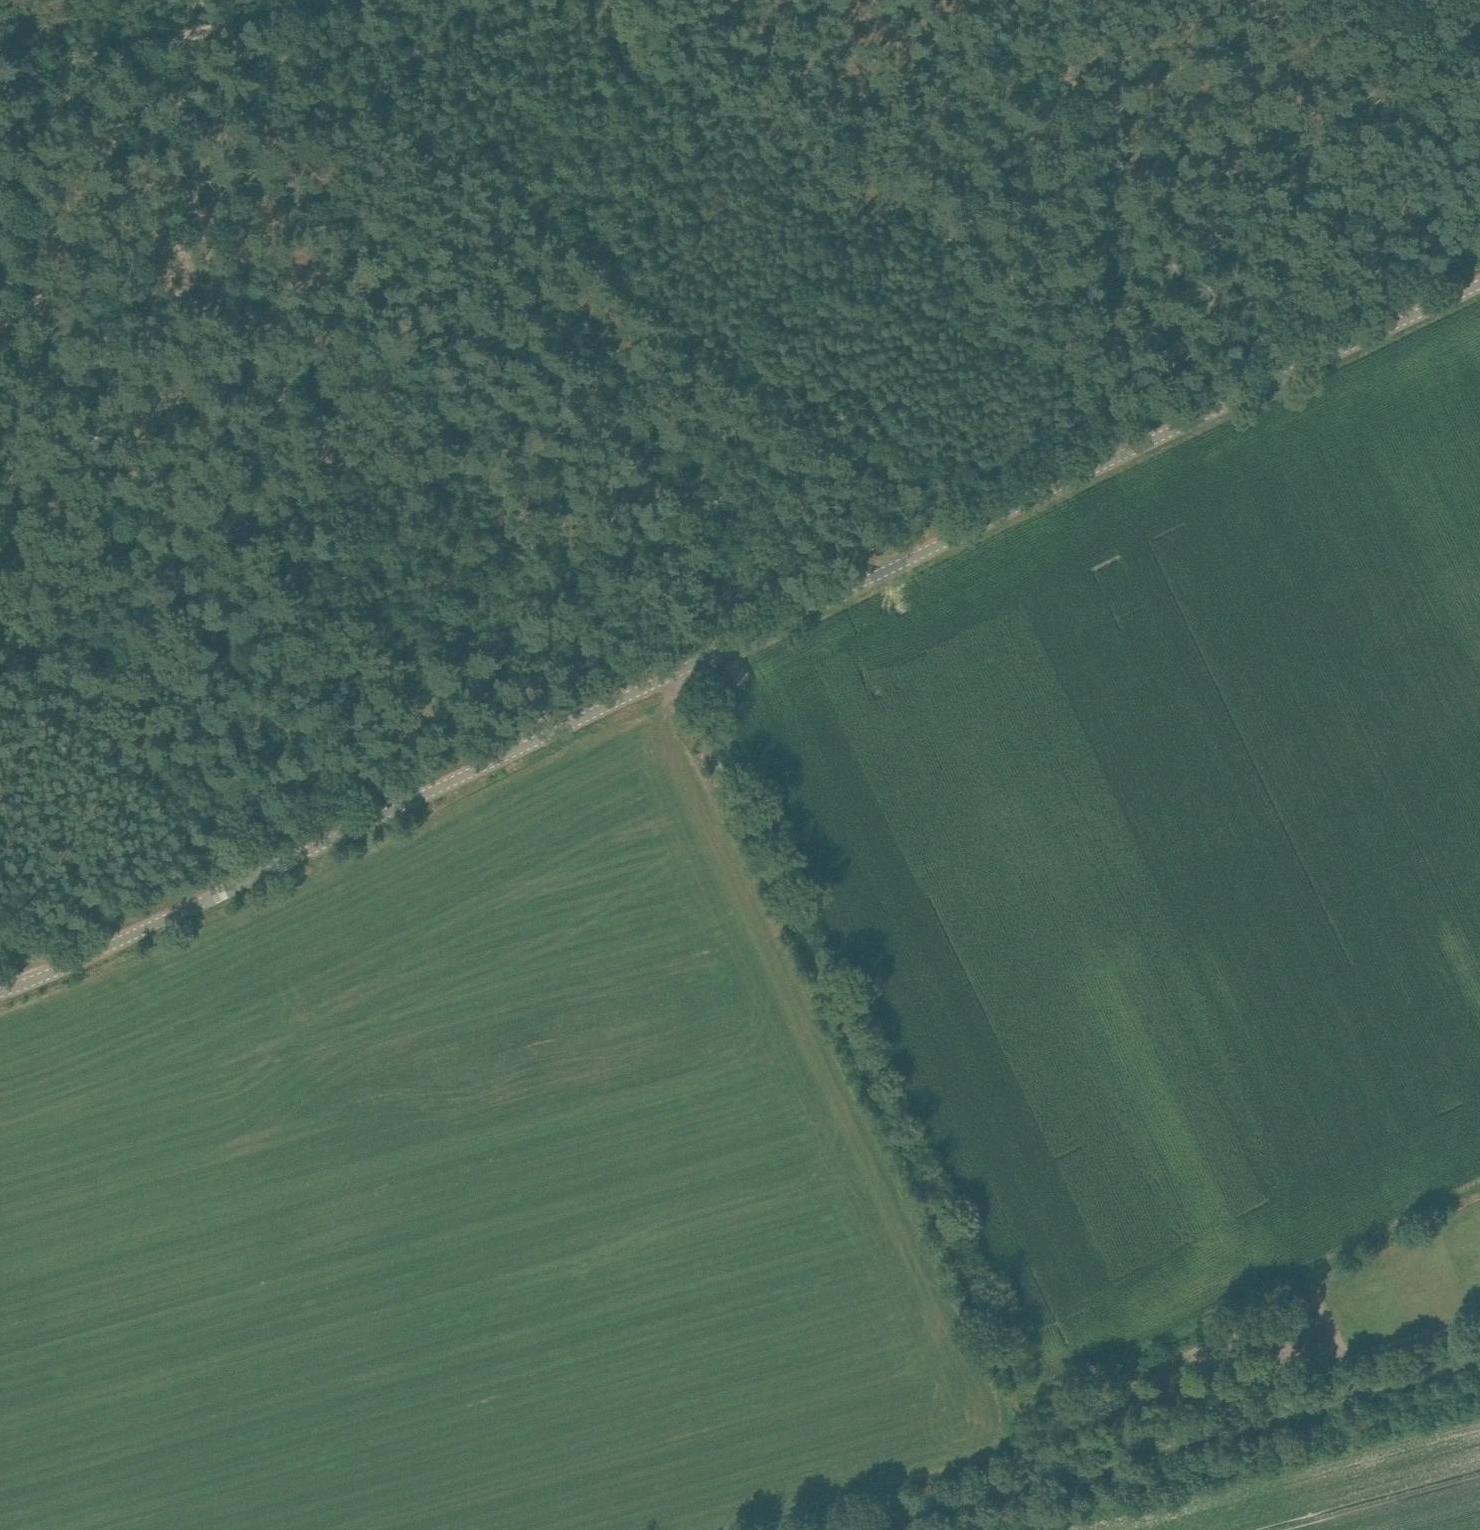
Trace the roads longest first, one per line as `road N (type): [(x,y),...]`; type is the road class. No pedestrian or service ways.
road 1 (unclassified): [(0,994),(1479,283)]
road 2 (track): [(316,0),(0,83)]

